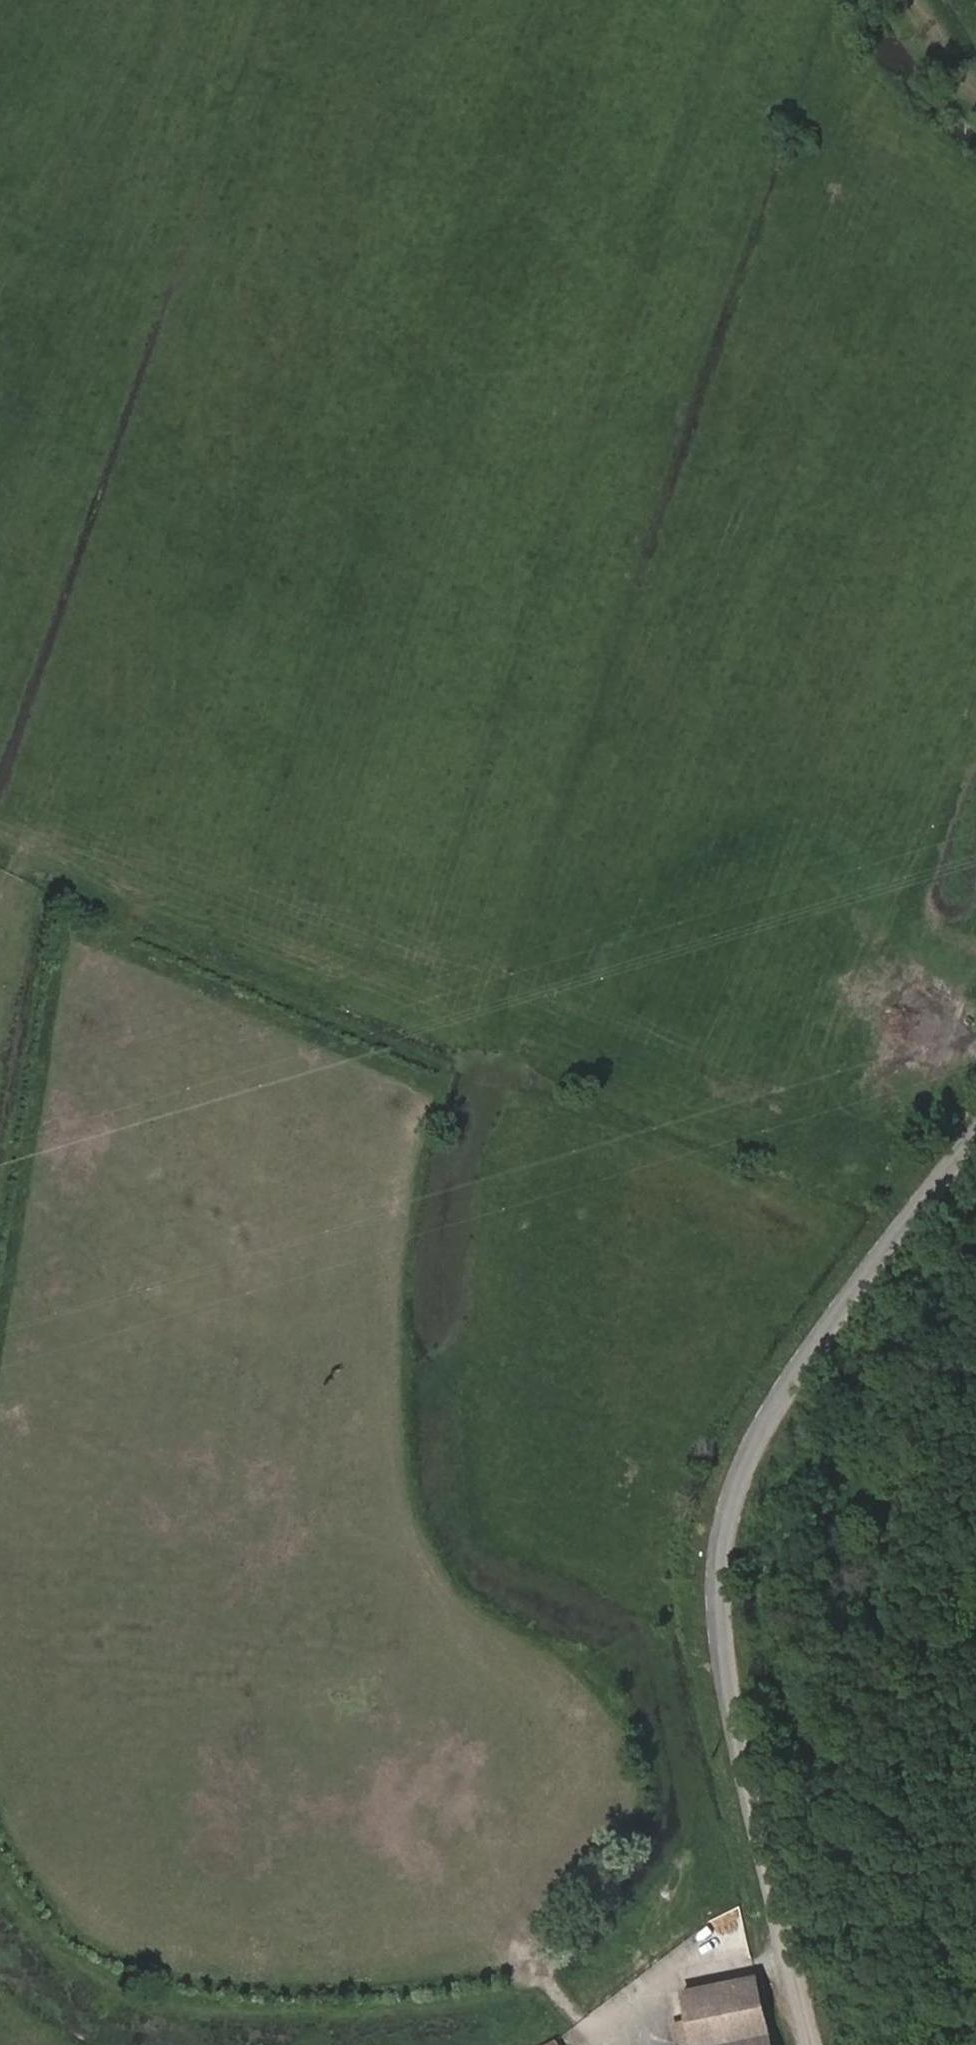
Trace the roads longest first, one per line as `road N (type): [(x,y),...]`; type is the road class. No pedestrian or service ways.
road 1 (unclassified): [(975,1151),(836,1329),(762,1443),(732,1534),(723,1605),(734,1680),(819,2044)]

